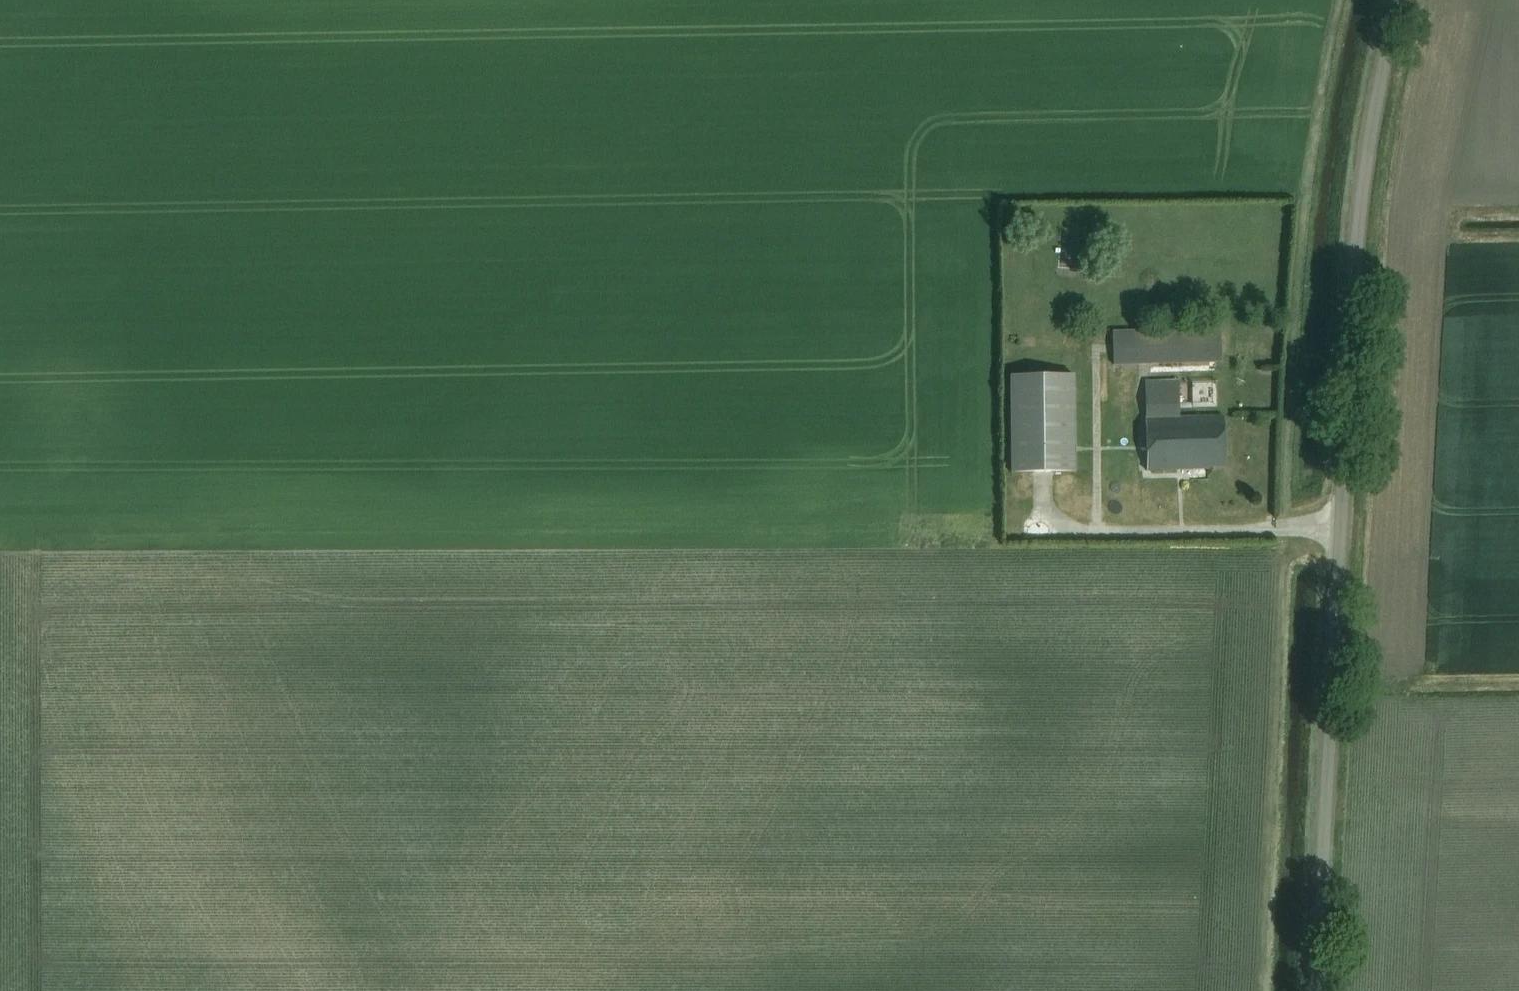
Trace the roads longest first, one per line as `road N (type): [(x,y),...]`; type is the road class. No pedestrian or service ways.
road 1 (unclassified): [(1314,990),(1356,251),(1366,155),(1399,0)]

